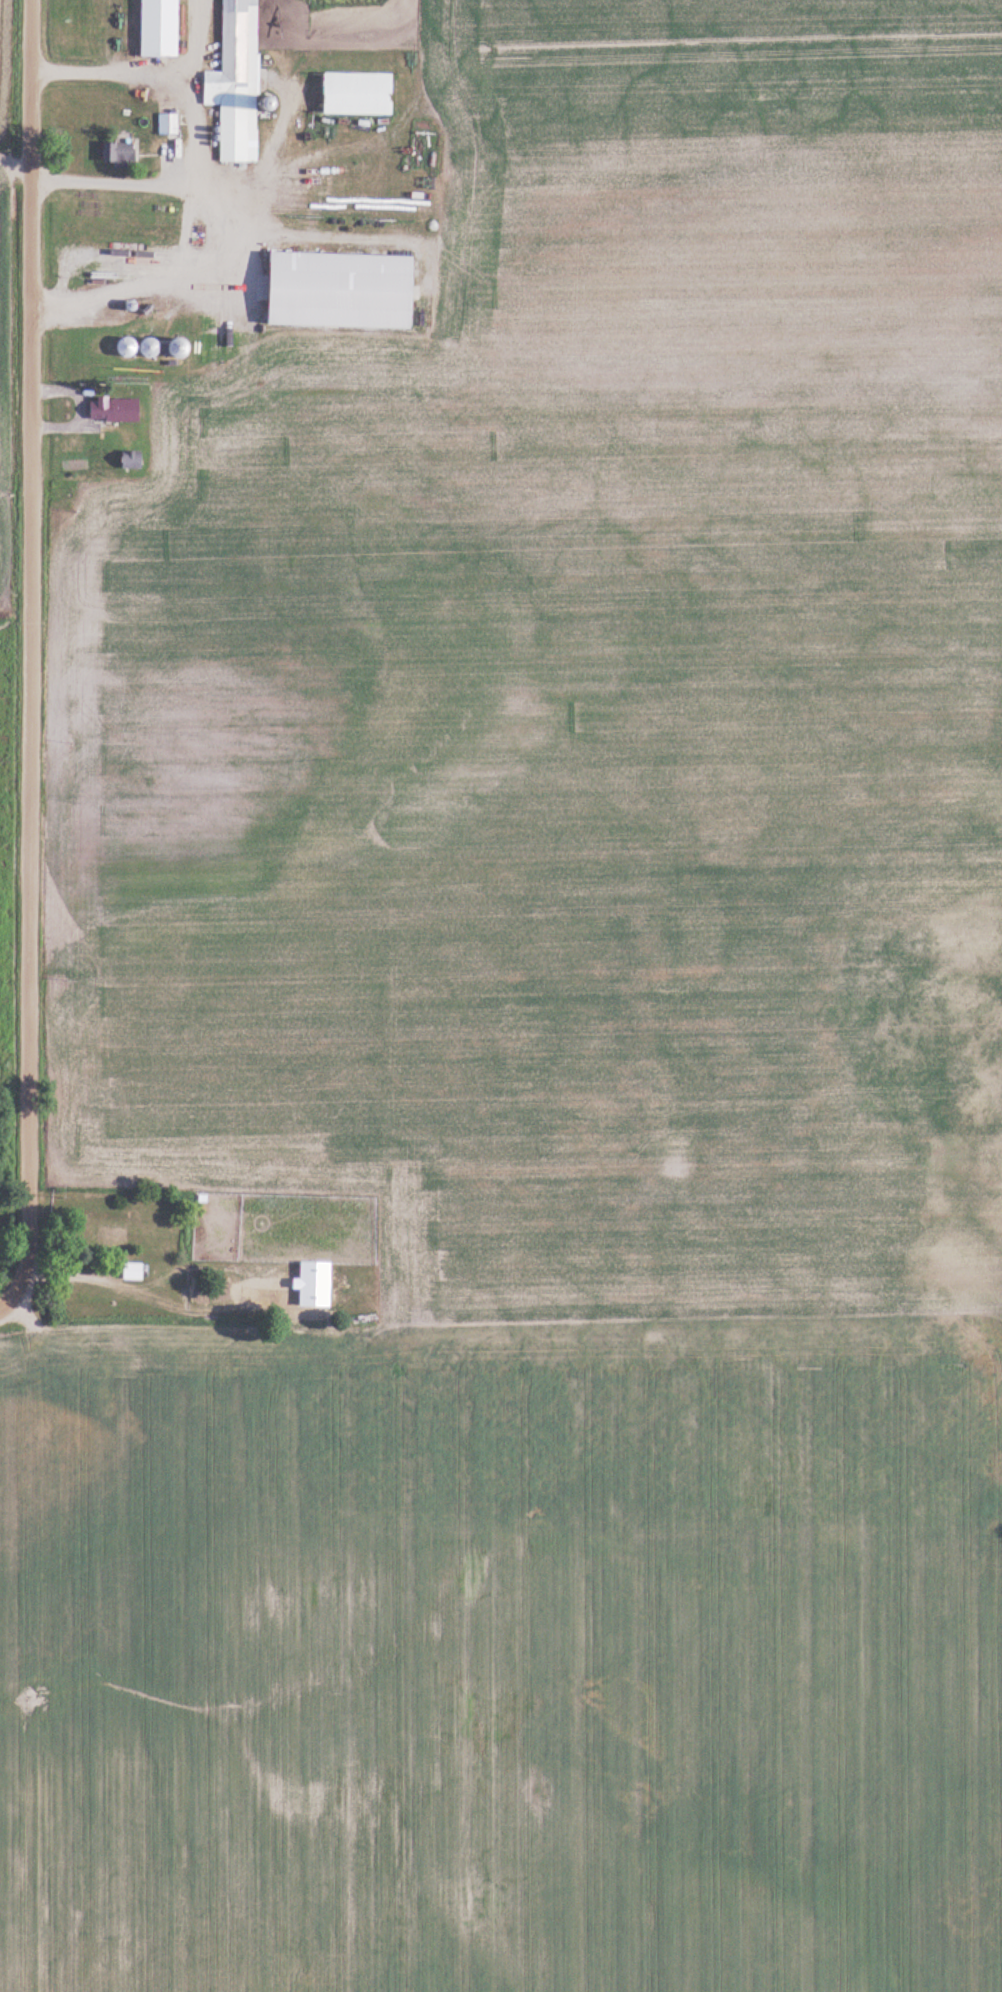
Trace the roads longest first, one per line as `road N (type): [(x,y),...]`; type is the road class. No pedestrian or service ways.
road 1 (residential): [(27,1326),(36,0)]

